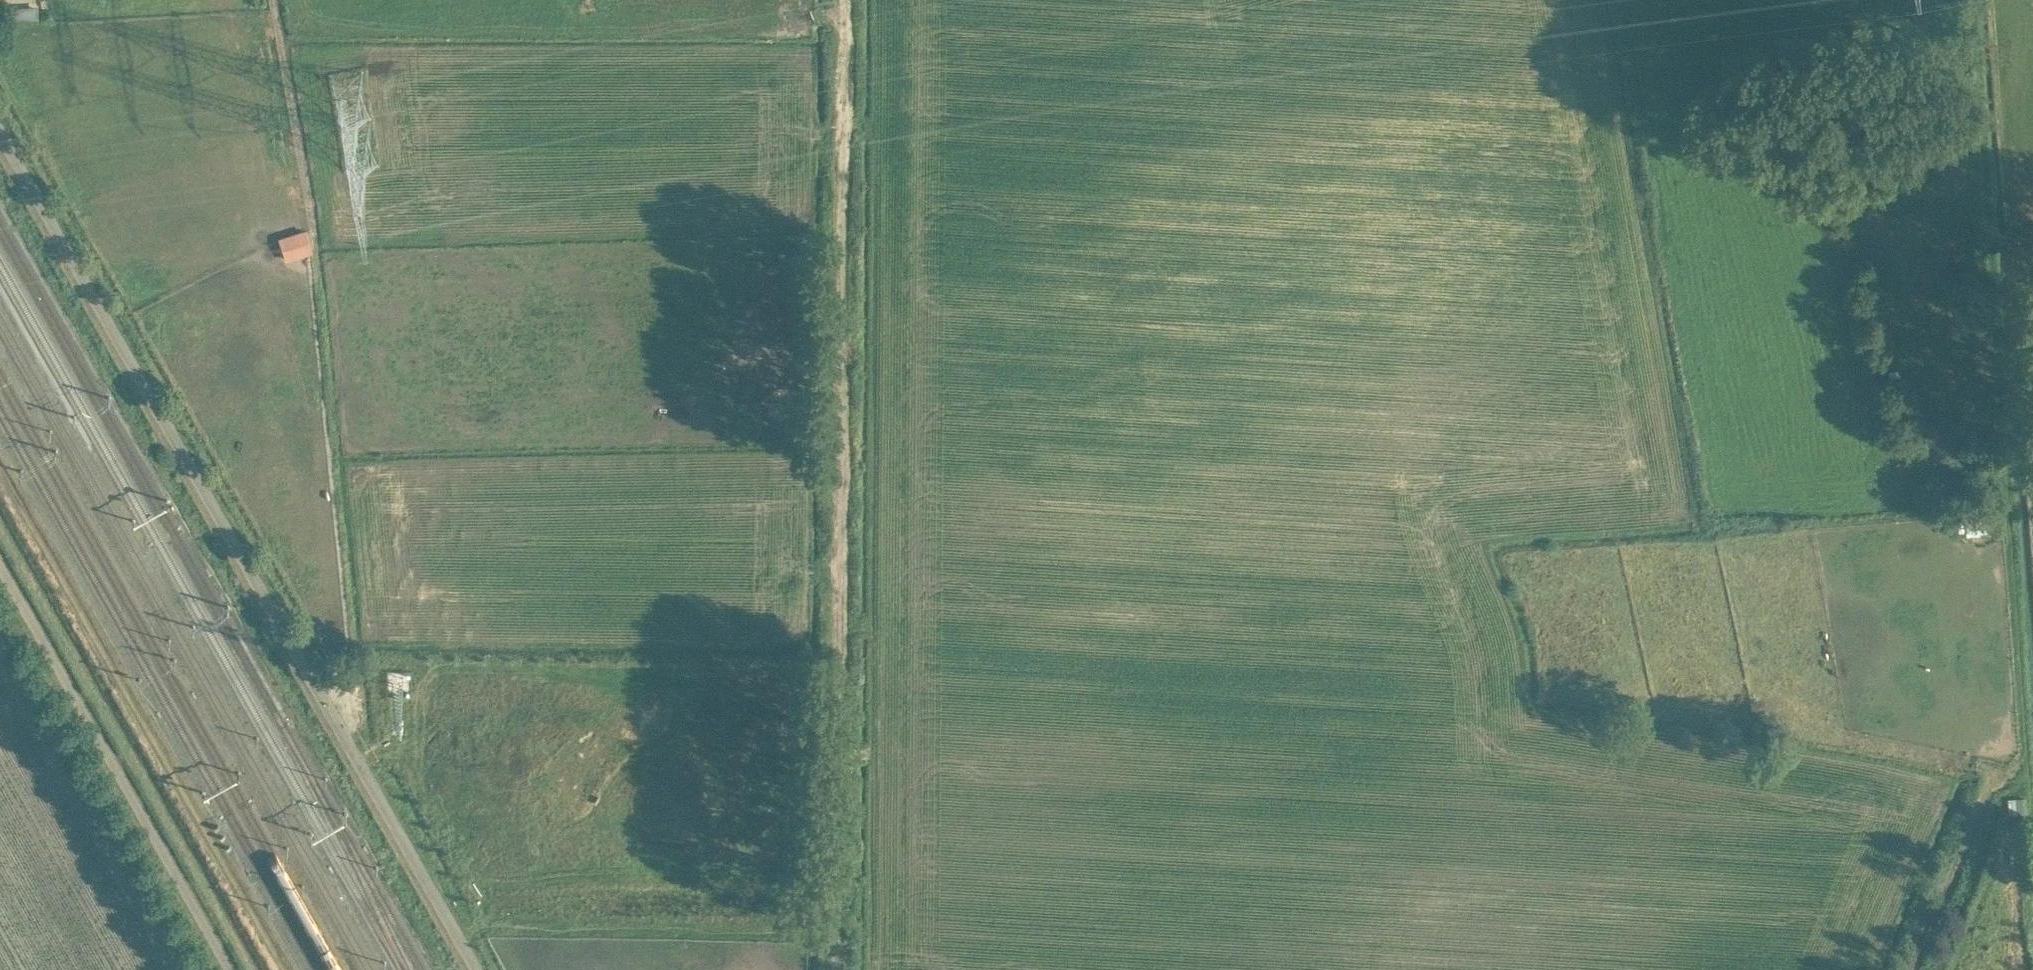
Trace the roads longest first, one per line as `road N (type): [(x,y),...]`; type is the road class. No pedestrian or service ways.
road 1 (track): [(838,941),(841,0)]
road 2 (unclassified): [(457,934),(0,133)]
road 3 (unclassified): [(232,969),(0,563)]

